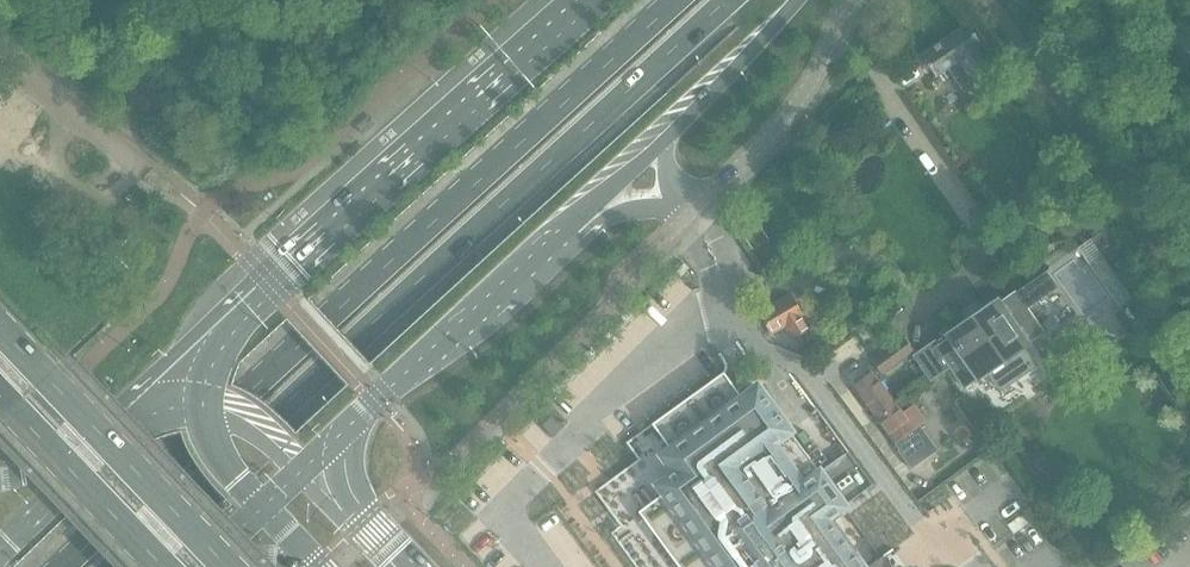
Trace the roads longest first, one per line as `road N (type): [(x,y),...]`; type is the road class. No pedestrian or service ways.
road 1 (primary): [(677,0),(63,566)]
road 2 (primary): [(115,566),(727,0)]
road 3 (primary): [(587,0),(214,340)]
road 4 (primary): [(302,470),(572,221)]
road 5 (primary): [(231,566),(0,324)]
road 6 (residential): [(691,215),(807,95),(858,0)]
road 7 (primary): [(0,394),(165,566)]
road 8 (residential): [(65,93),(56,172),(78,191),(115,194),(138,176),(135,154)]
road 9 (primary): [(668,137),(796,0)]
road 10 (primary): [(396,566),(302,470)]
road 11 (primary): [(572,221),(668,137)]
road 12 (primary): [(214,340),(124,428)]
road 13 (primary): [(302,470),(246,419),(202,405)]
road 14 (primary): [(202,405),(215,448),(262,508)]

